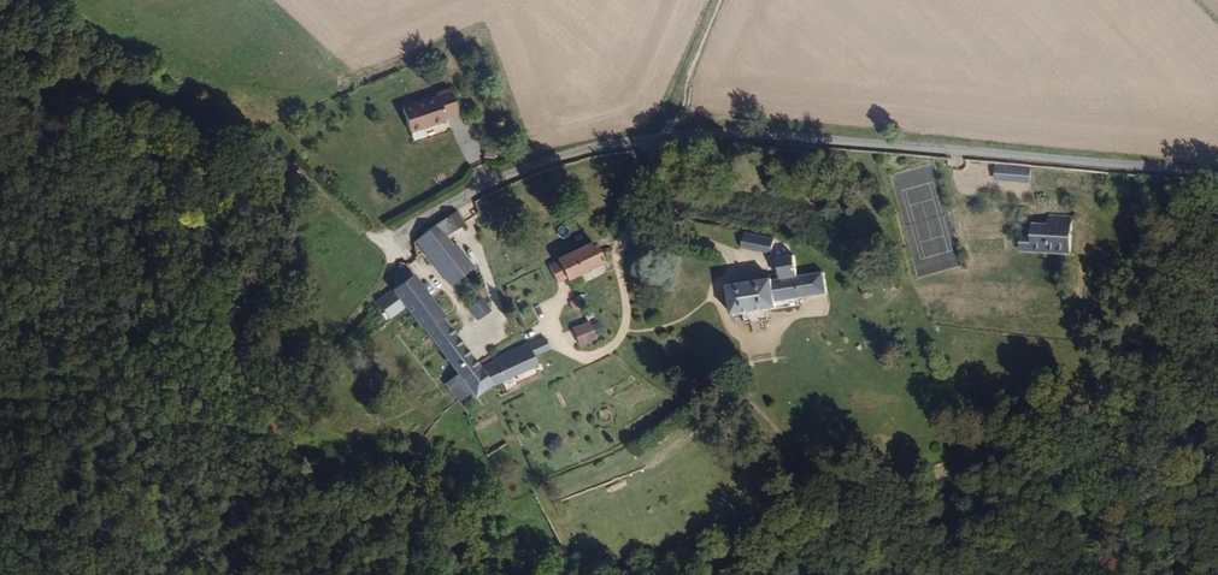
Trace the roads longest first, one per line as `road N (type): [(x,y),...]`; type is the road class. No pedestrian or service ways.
road 1 (unclassified): [(1217,178),(750,137),(541,161),(448,198),(383,245)]
road 2 (track): [(708,0),(645,146)]

